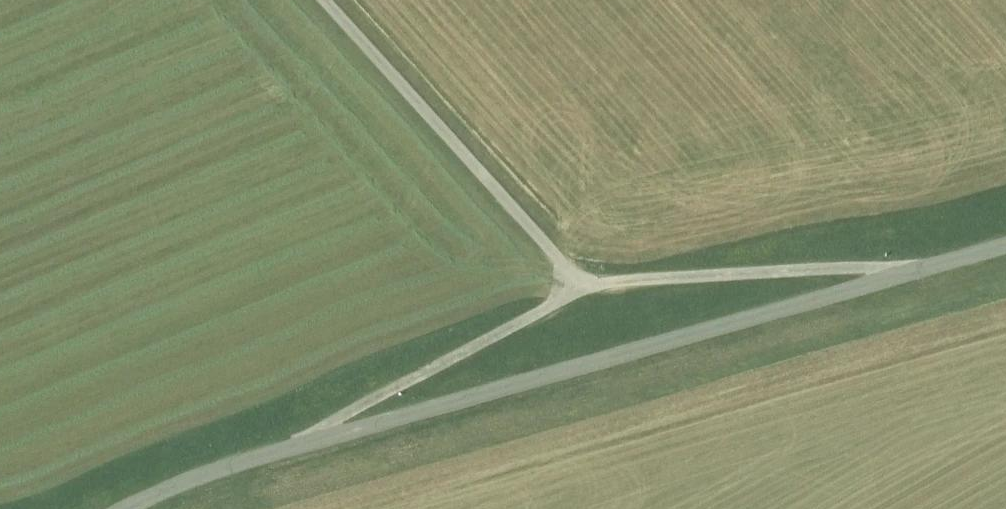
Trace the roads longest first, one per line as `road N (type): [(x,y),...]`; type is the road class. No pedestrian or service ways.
road 1 (unclassified): [(298,449),(902,271)]
road 2 (unclassified): [(579,289),(316,0)]
road 3 (unclassified): [(579,289),(902,271)]
road 4 (unclassified): [(298,449),(579,289)]
road 5 (unclassified): [(135,508),(298,449)]

